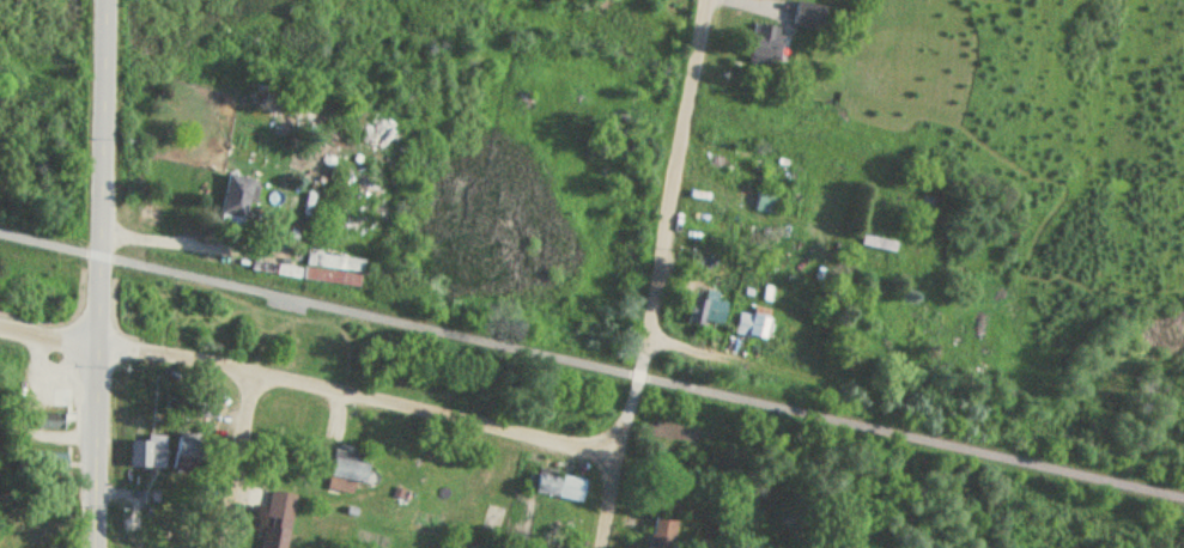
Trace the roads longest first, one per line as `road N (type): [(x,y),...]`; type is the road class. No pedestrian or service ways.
road 1 (residential): [(101,547),(103,0)]
road 2 (residential): [(97,348),(617,453)]
road 3 (residential): [(645,354),(707,0)]
road 4 (residential): [(257,379),(226,547)]
road 5 (residential): [(597,547),(626,416)]

